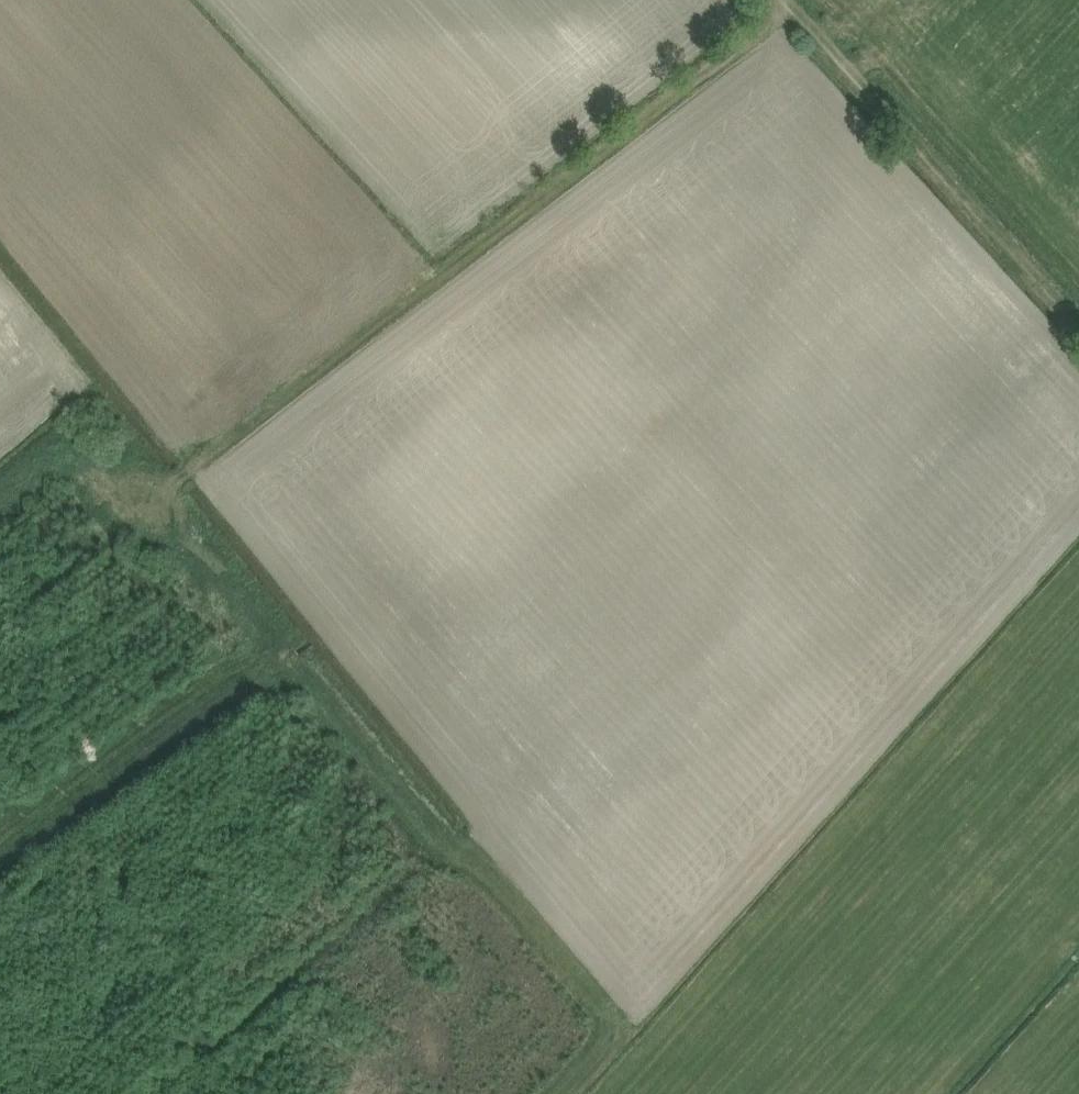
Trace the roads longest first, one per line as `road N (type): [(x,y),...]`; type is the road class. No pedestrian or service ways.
road 1 (track): [(780,0),(1078,327)]

